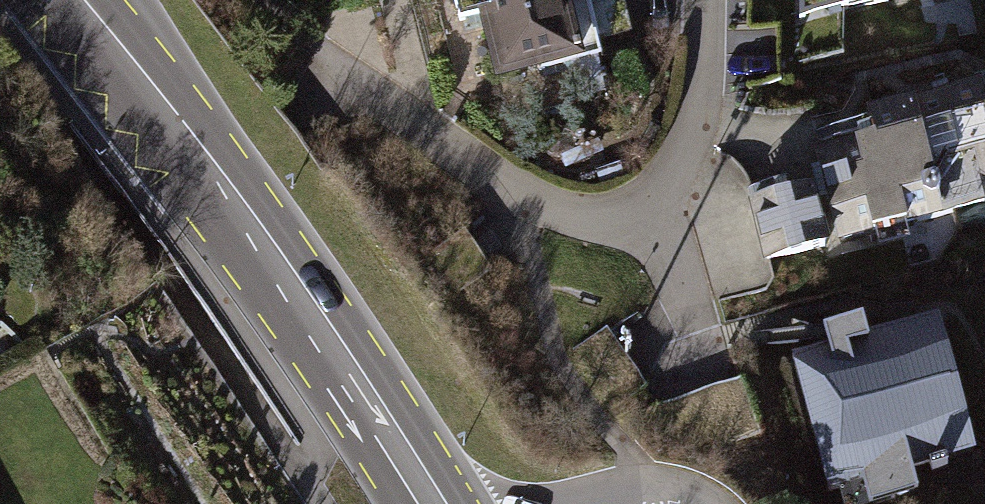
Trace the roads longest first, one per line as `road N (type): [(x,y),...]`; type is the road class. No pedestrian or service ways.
road 1 (secondary): [(82,0),(333,324),(447,503)]
road 2 (residential): [(647,213),(573,217),(523,199),(335,85)]
road 3 (residential): [(707,0),(691,128),(675,172),(647,213)]

